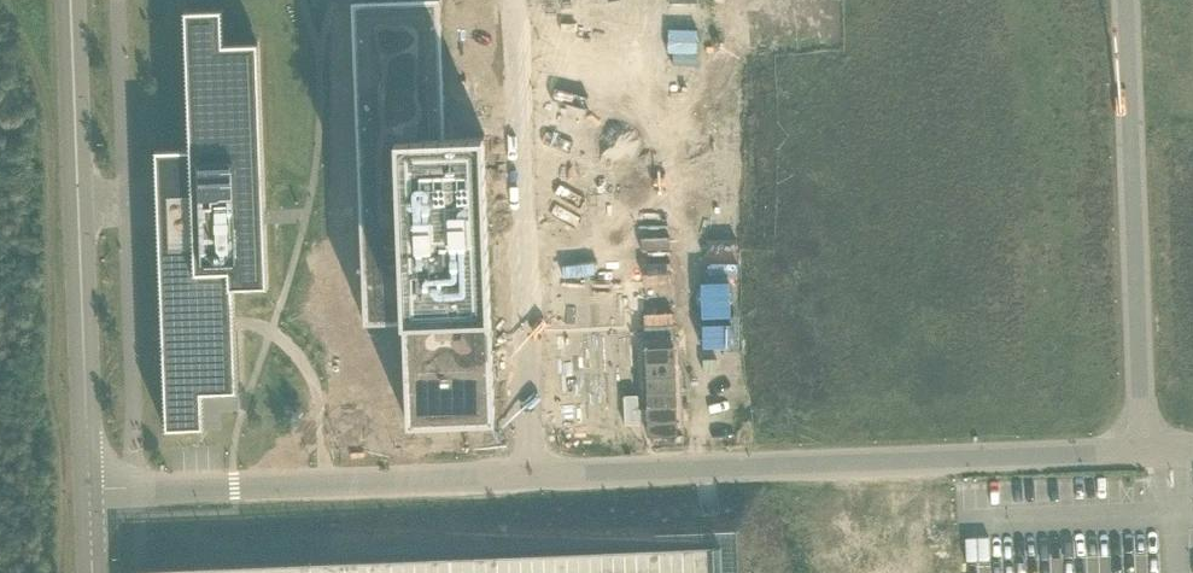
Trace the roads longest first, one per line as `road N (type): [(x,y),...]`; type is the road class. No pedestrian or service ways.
road 1 (unclassified): [(533,476),(1140,451)]
road 2 (tertiary): [(90,493),(66,0)]
road 3 (unclassified): [(517,0),(533,476)]
road 4 (unclassified): [(1140,451),(1128,0)]
road 5 (unclassified): [(90,493),(533,476)]

